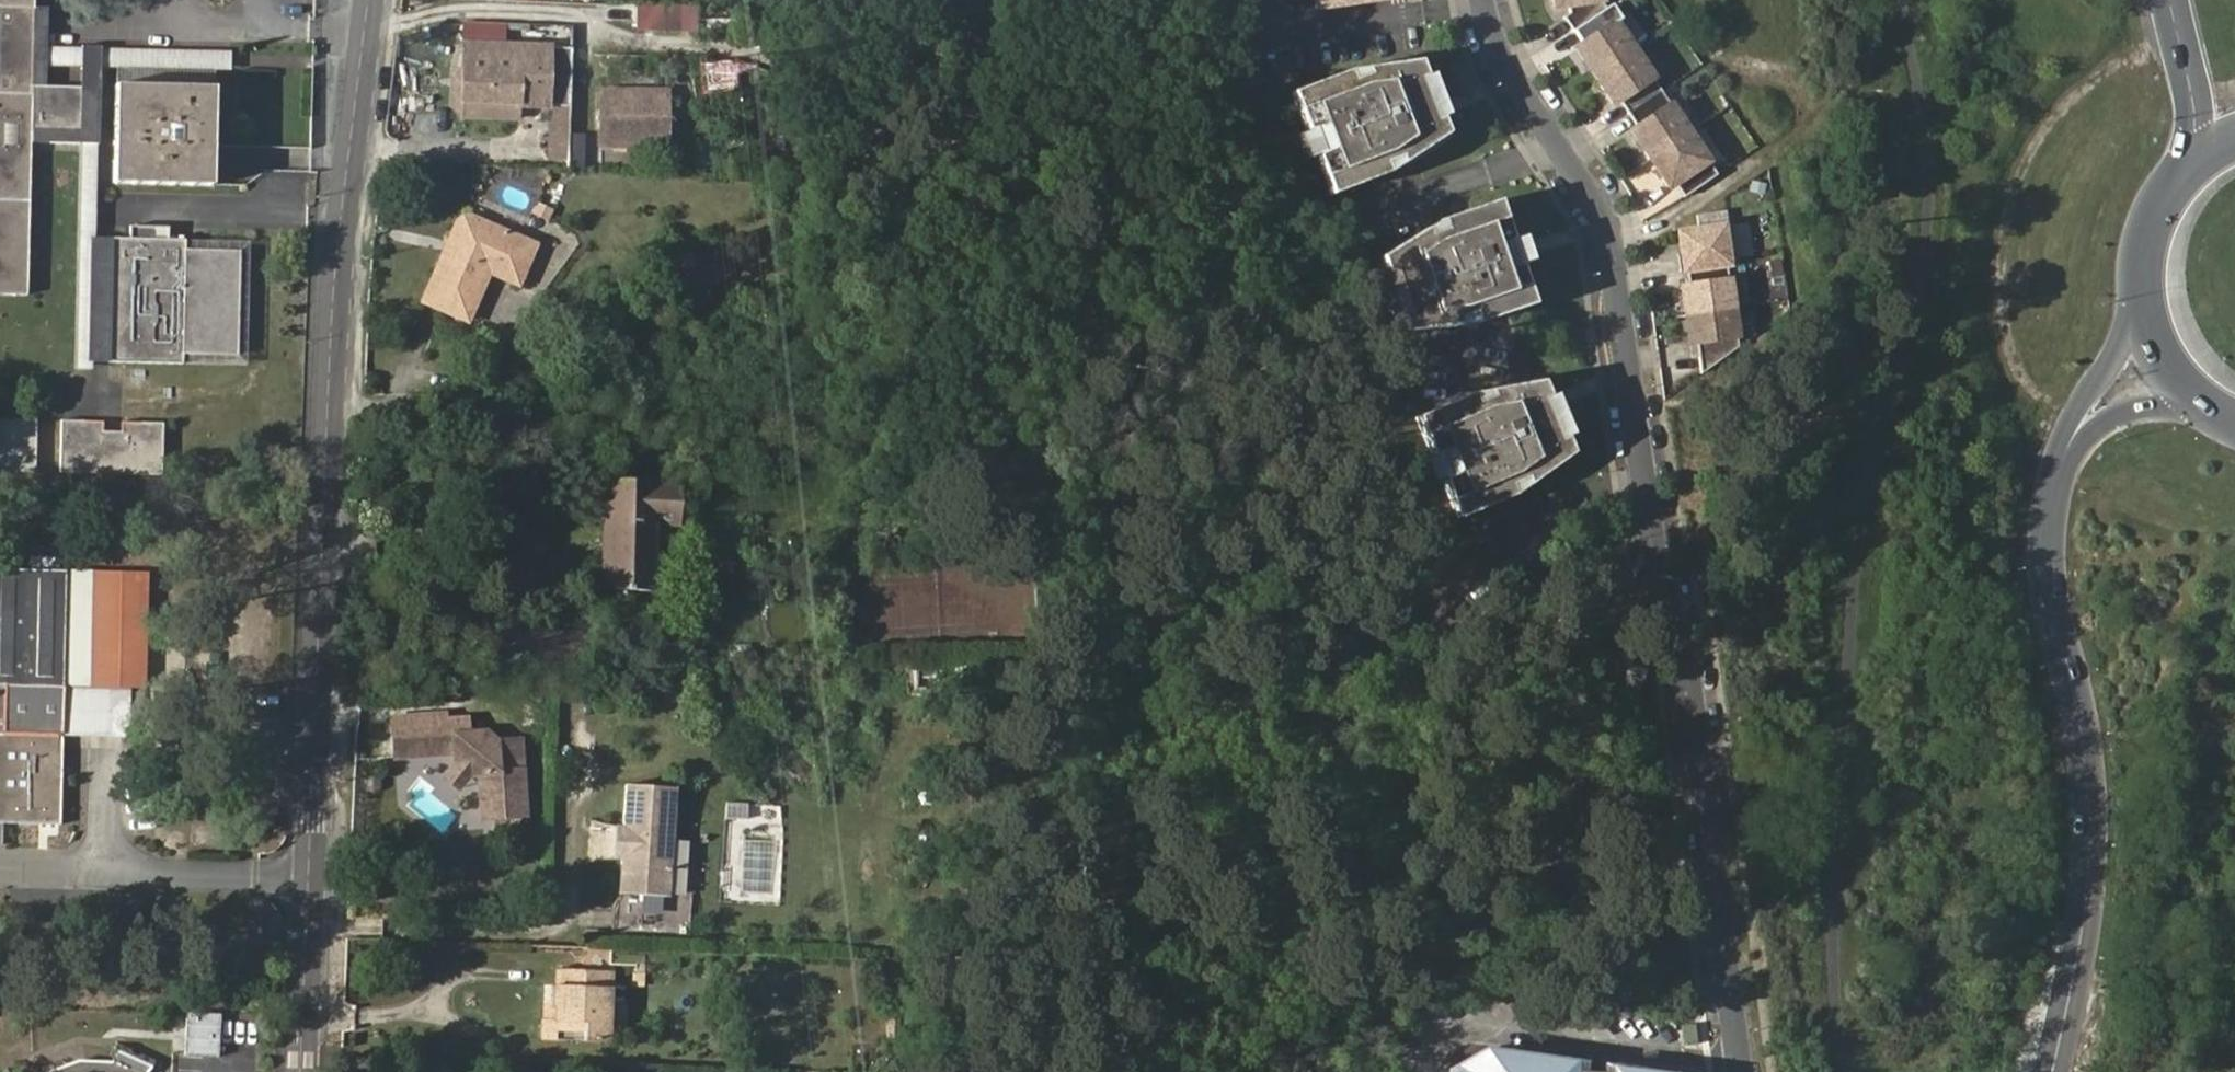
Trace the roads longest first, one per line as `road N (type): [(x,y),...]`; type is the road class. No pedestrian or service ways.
road 1 (residential): [(1482,0),(1485,32),(1601,223),(1752,1064)]
road 2 (residential): [(301,1071),(340,237),(368,0)]
road 3 (tertiary): [(2070,447),(2056,490),(2048,595),(2091,786),(2084,946),(2055,1071)]
road 4 (residential): [(1752,1064),(1465,1028),(1436,1030),(1423,1071)]
road 5 (tertiary): [(2145,281),(2129,332),(2079,408),(2070,447)]
road 6 (tertiary): [(2070,447),(2141,406),(2225,414)]
road 7 (primary): [(2171,0),(2197,163)]
road 8 (primary): [(2145,281),(2167,358),(2225,414)]
road 9 (primary): [(2197,163),(2168,197),(2150,237),(2145,281)]

